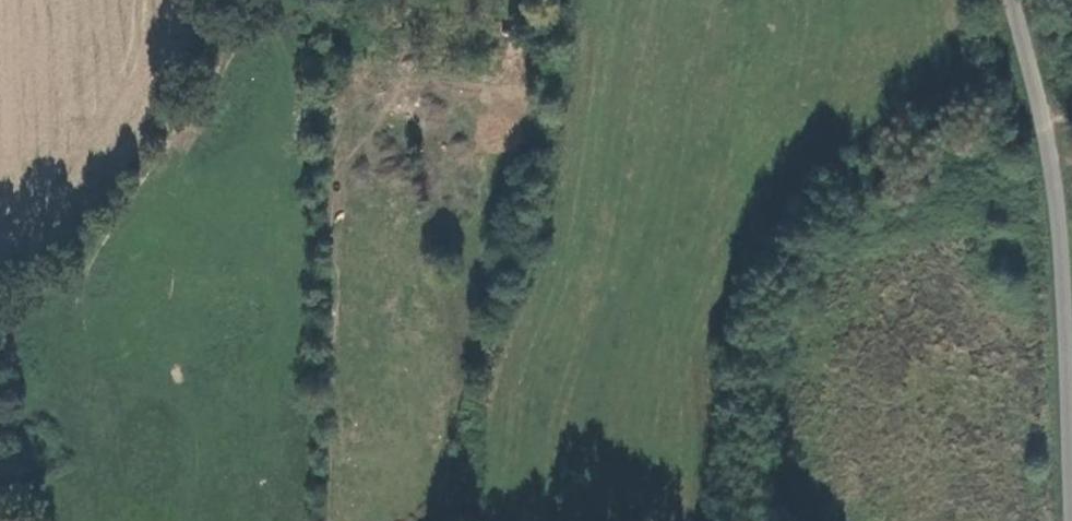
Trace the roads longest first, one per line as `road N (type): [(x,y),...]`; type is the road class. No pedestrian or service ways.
road 1 (unclassified): [(1071,361),(1055,95),(1024,0)]

